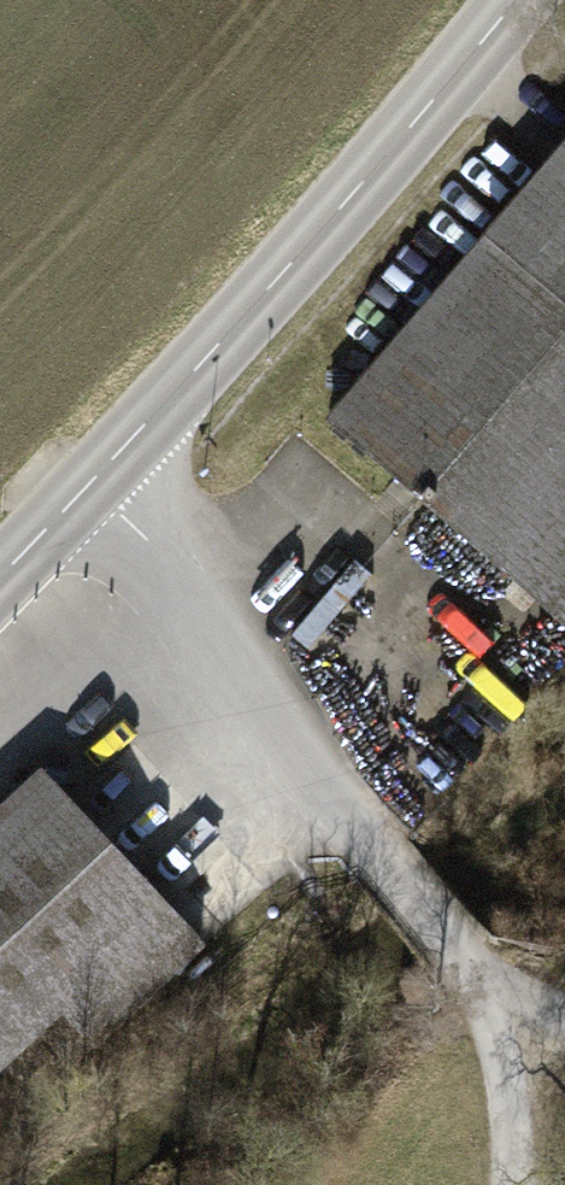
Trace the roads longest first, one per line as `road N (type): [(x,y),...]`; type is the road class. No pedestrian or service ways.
road 1 (tertiary): [(514,0),(256,298),(0,575)]
road 2 (track): [(564,1013),(510,1010),(91,479)]
road 3 (track): [(510,1010),(514,1184)]

